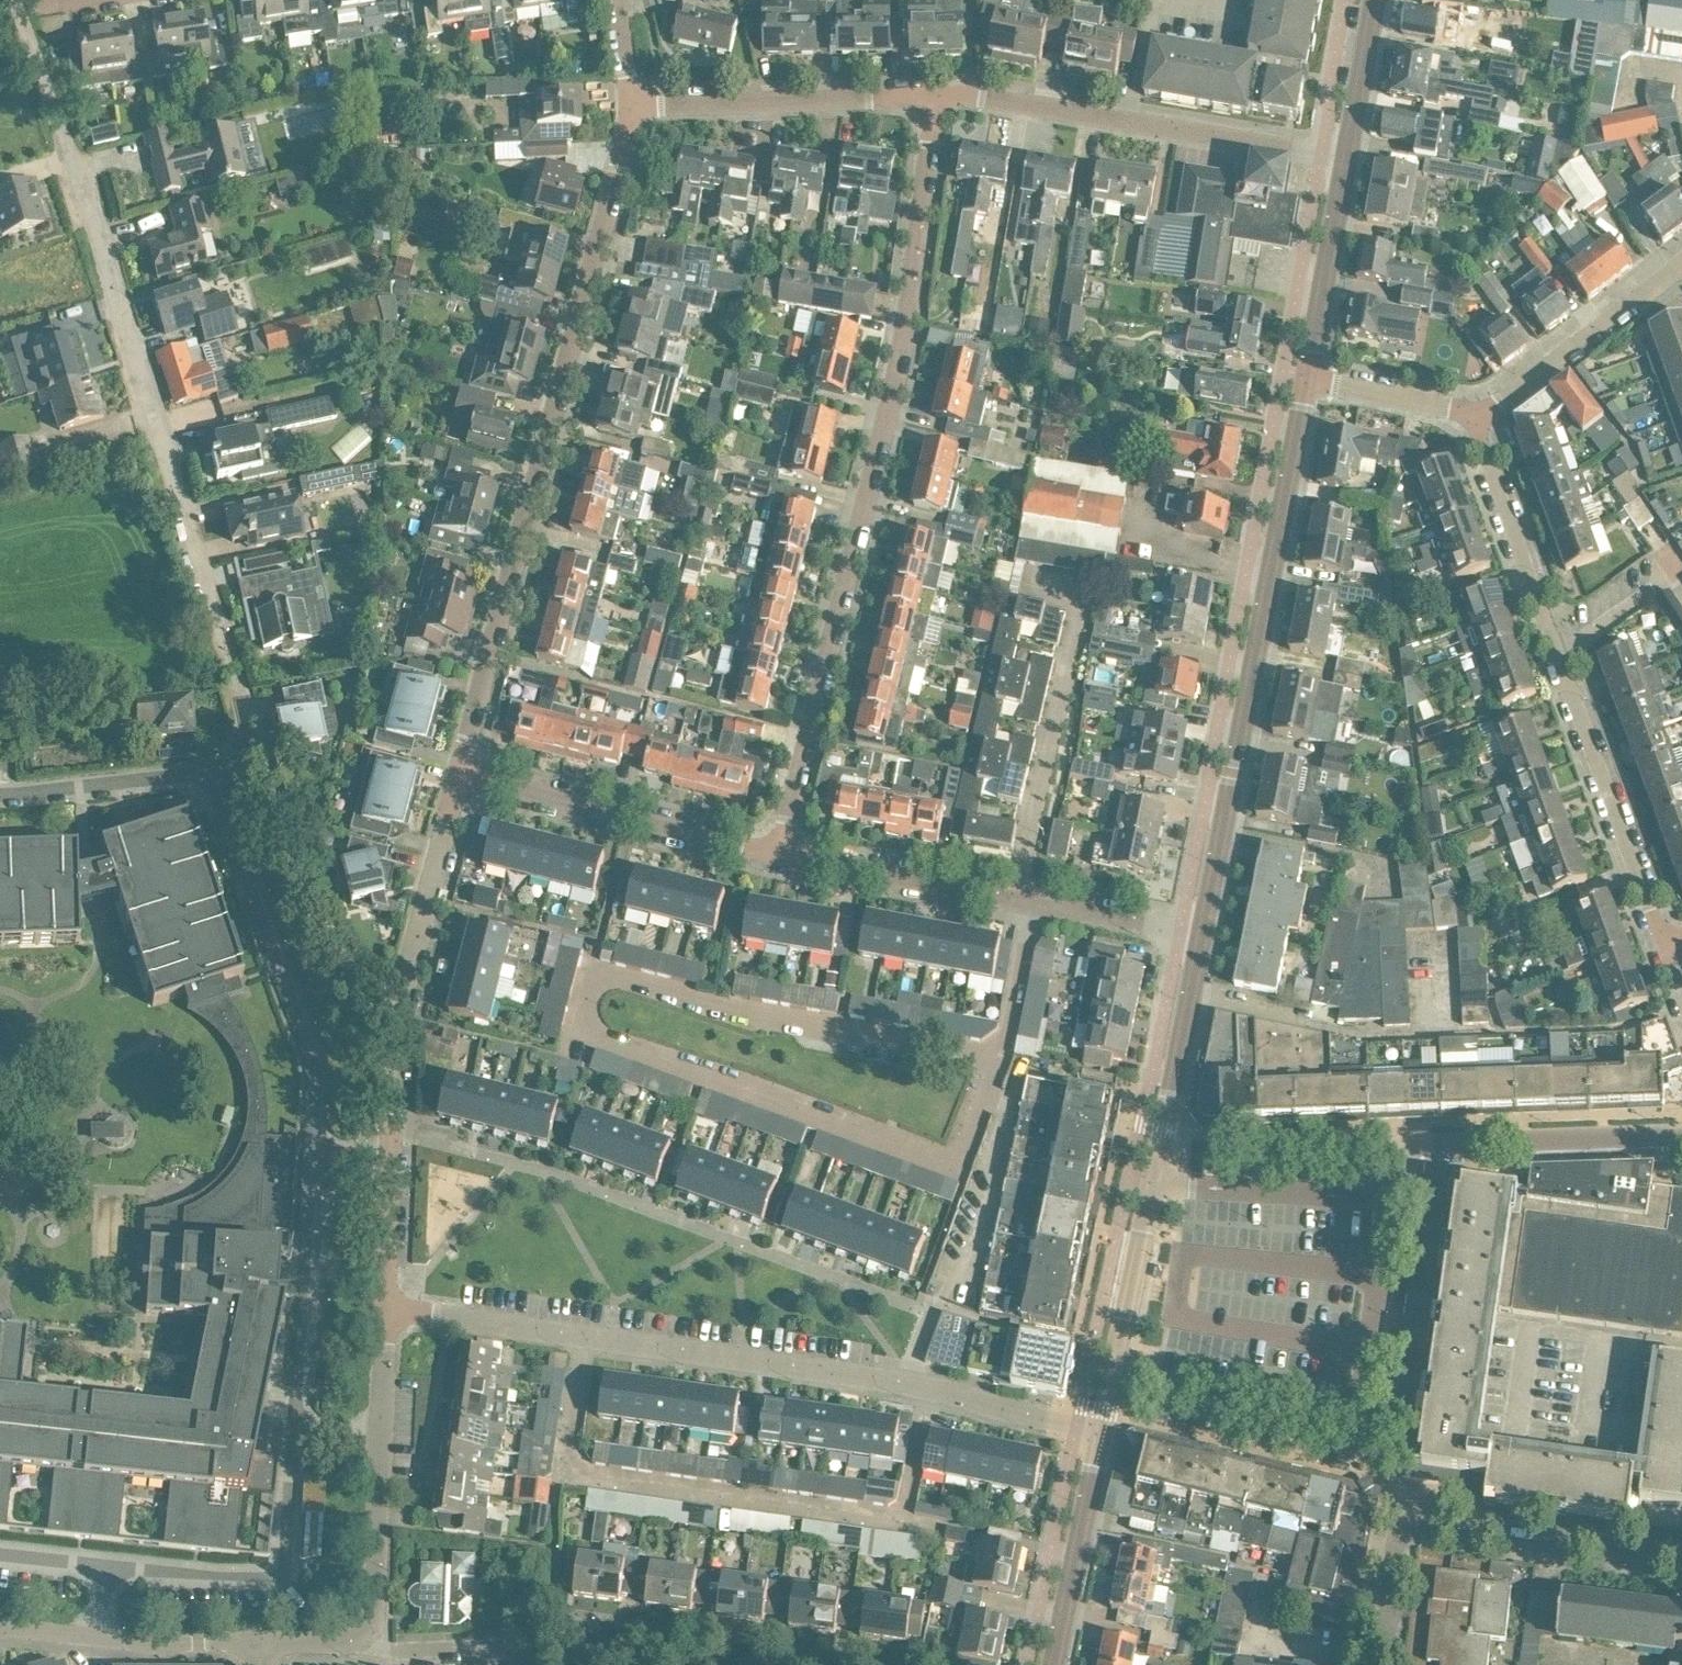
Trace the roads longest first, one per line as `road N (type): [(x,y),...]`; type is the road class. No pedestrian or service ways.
road 1 (residential): [(400,1009),(344,954),(305,889),(85,195),(13,0)]
road 2 (residential): [(780,854),(902,355),(938,95)]
road 3 (residential): [(1000,1057),(954,1165),(605,1038),(582,1015),(591,982),(622,979),(762,1018)]
road 4 (residential): [(1101,1432),(908,1384),(386,1306)]
road 5 (residential): [(459,774),(631,107)]
road 6 (unclassified): [(1201,934),(1304,377)]
road 7 (residential): [(1473,415),(1661,939)]
road 8 (unclassified): [(1114,1372),(1350,1419),(1367,1353),(1384,1199)]
road 9 (residential): [(1382,1664),(1404,1527),(1681,1563)]
road 10 (residential): [(1345,158),(938,95)]
road 11 (unclassified): [(1384,1199),(1399,1153),(1417,1145),(1681,1134)]
road 12 (residential): [(364,1635),(374,1613),(386,1306)]
road 13 (residential): [(780,854),(459,774)]
road 14 (residential): [(938,95),(631,107)]
road 15 (residential): [(386,1306),(400,1009)]
road 16 (residential): [(1033,902),(780,854)]
road 17 (residential): [(1473,415),(1681,265)]
road 18 (unclassified): [(1153,1183),(1201,934)]
road 19 (residential): [(400,1009),(459,774)]
road 20 (residential): [(762,1018),(1000,1057)]
road 21 (unclassified): [(1054,1664),(1101,1432)]
road 22 (unclassified): [(1384,1199),(1153,1183)]
road 23 (unclassified): [(1304,377),(1345,158)]
road 24 (residential): [(212,1642),(166,1645),(0,1627)]
road 25 (unclassified): [(1114,1372),(1153,1183)]
road 26 (residential): [(1473,415),(1304,377)]
road 27 (residential): [(1201,934),(1033,902)]
road 28 (residential): [(525,1649),(382,1654),(364,1635)]
road 29 (unclassified): [(1345,158),(1374,0)]
road 30 (residential): [(1033,902),(1000,1057)]
road 31 (track): [(525,1649),(682,1664)]

